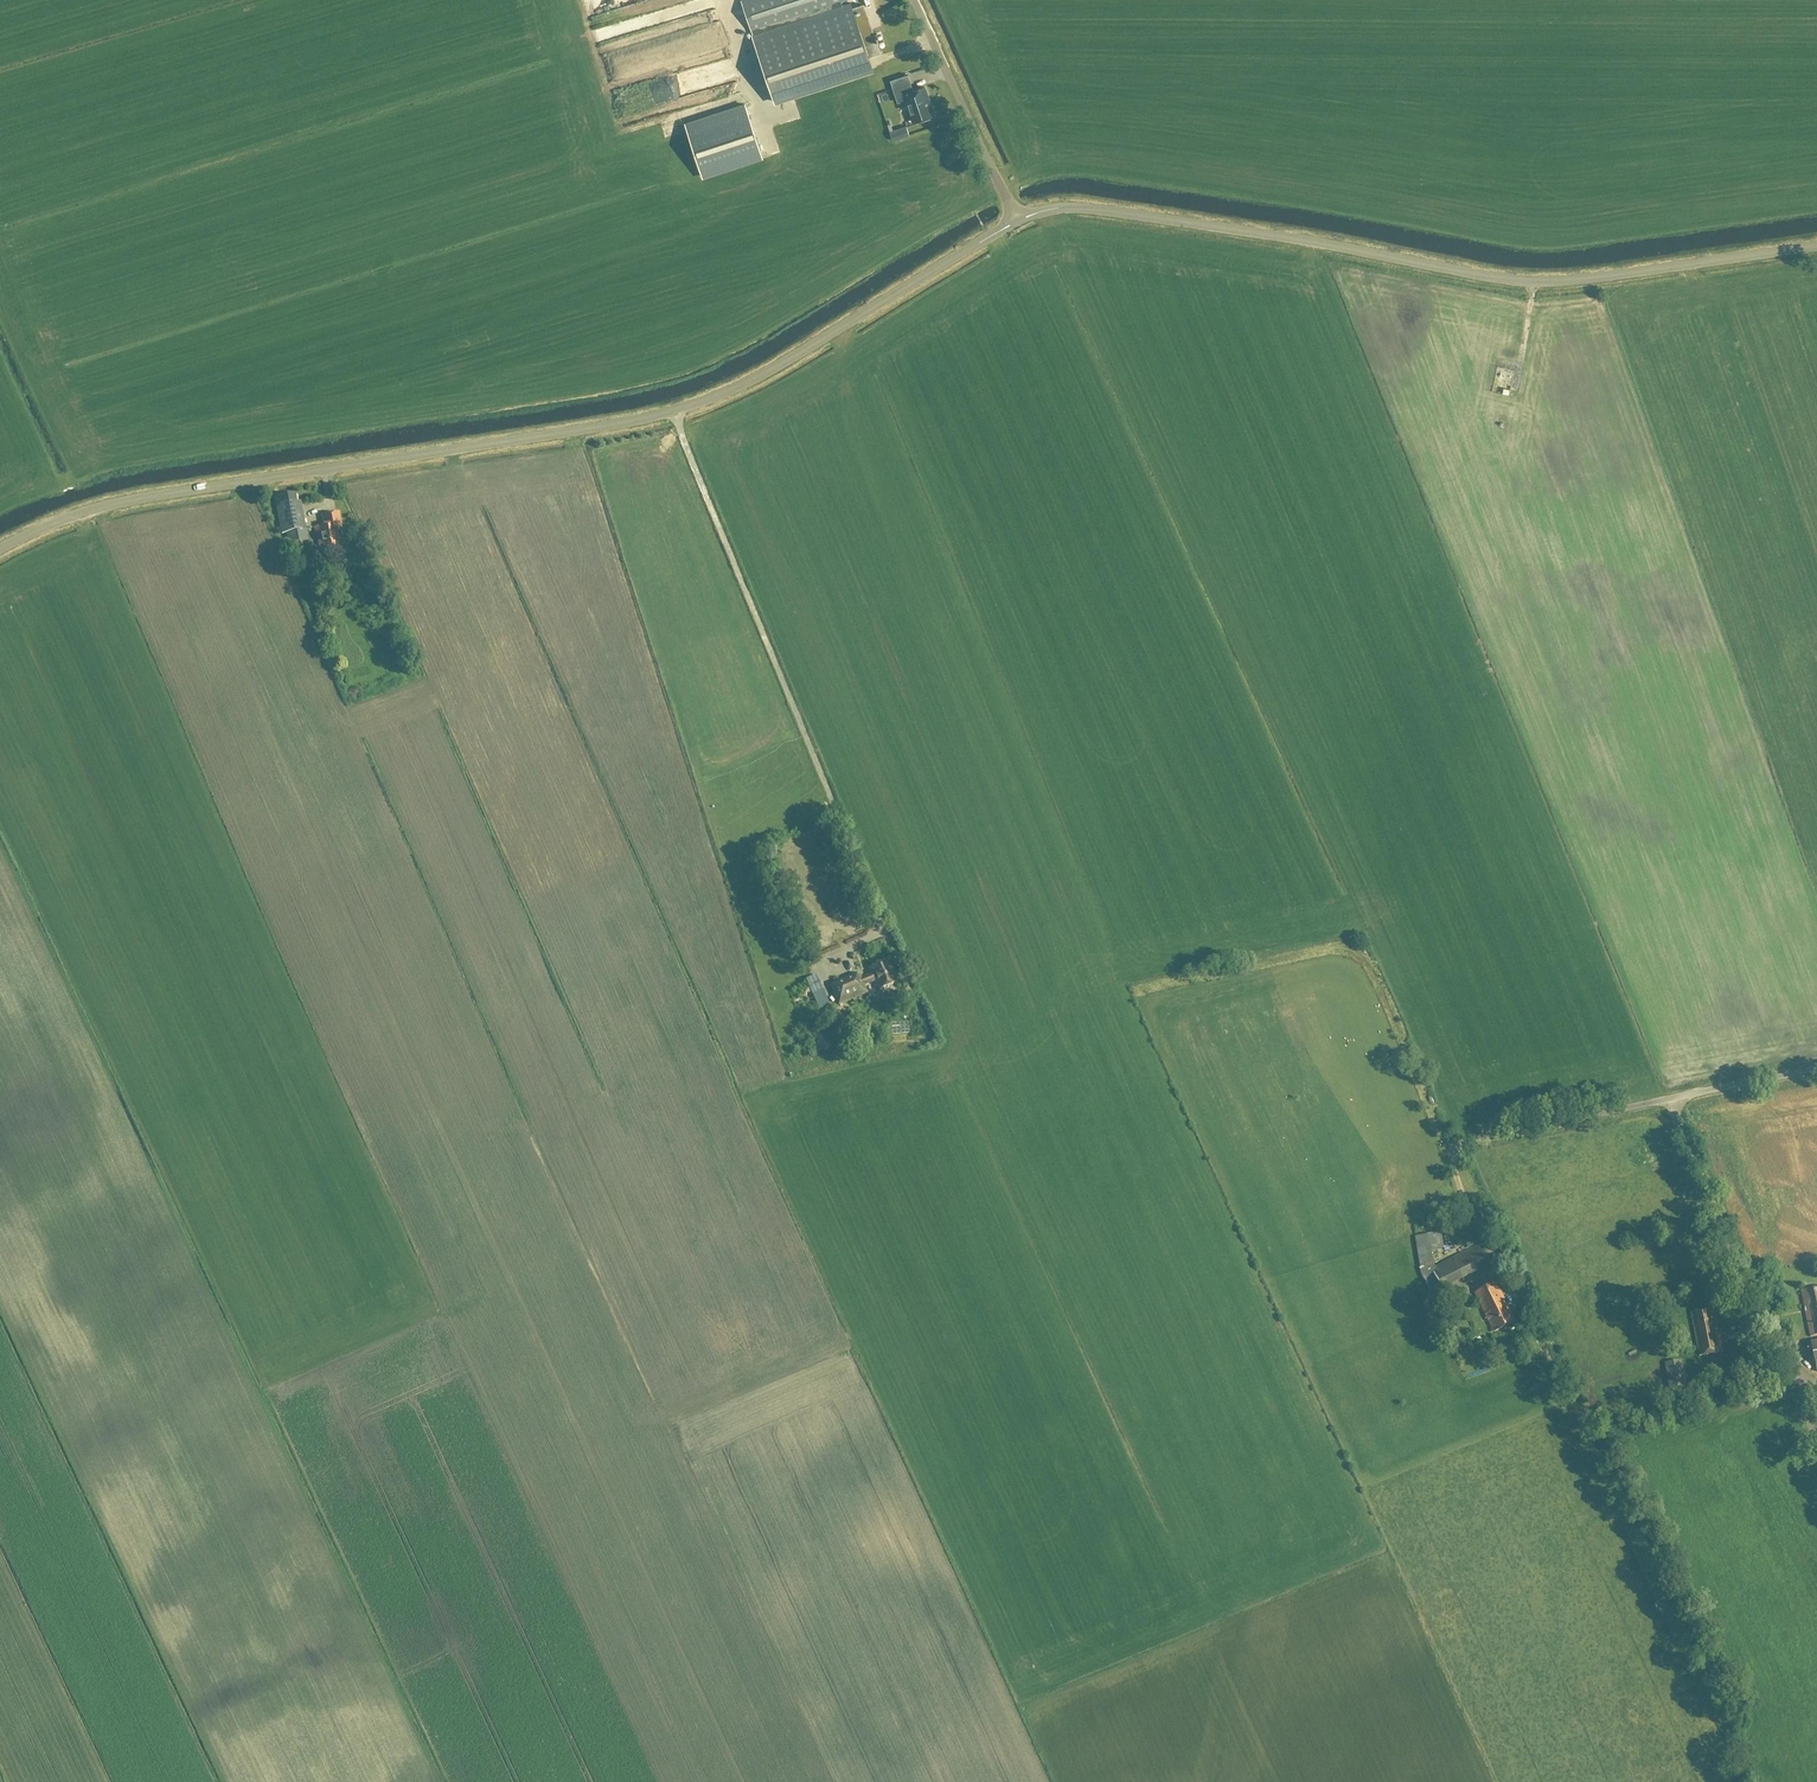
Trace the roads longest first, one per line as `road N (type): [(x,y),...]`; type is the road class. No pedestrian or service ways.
road 1 (unclassified): [(0,552),(121,505),(694,407),(786,364),(1018,221)]
road 2 (unclassified): [(1018,221),(1052,209),(1086,209),(1533,284),(1816,249)]
road 3 (track): [(893,943),(676,412)]
road 4 (track): [(1541,1334),(1753,1781)]
road 5 (track): [(1452,1146),(1370,958),(1338,949),(1131,994)]
road 6 (unclassified): [(1473,1140),(1816,1069)]
road 7 (unclassified): [(1018,221),(913,0)]
road 8 (track): [(1541,1334),(1452,1146)]

